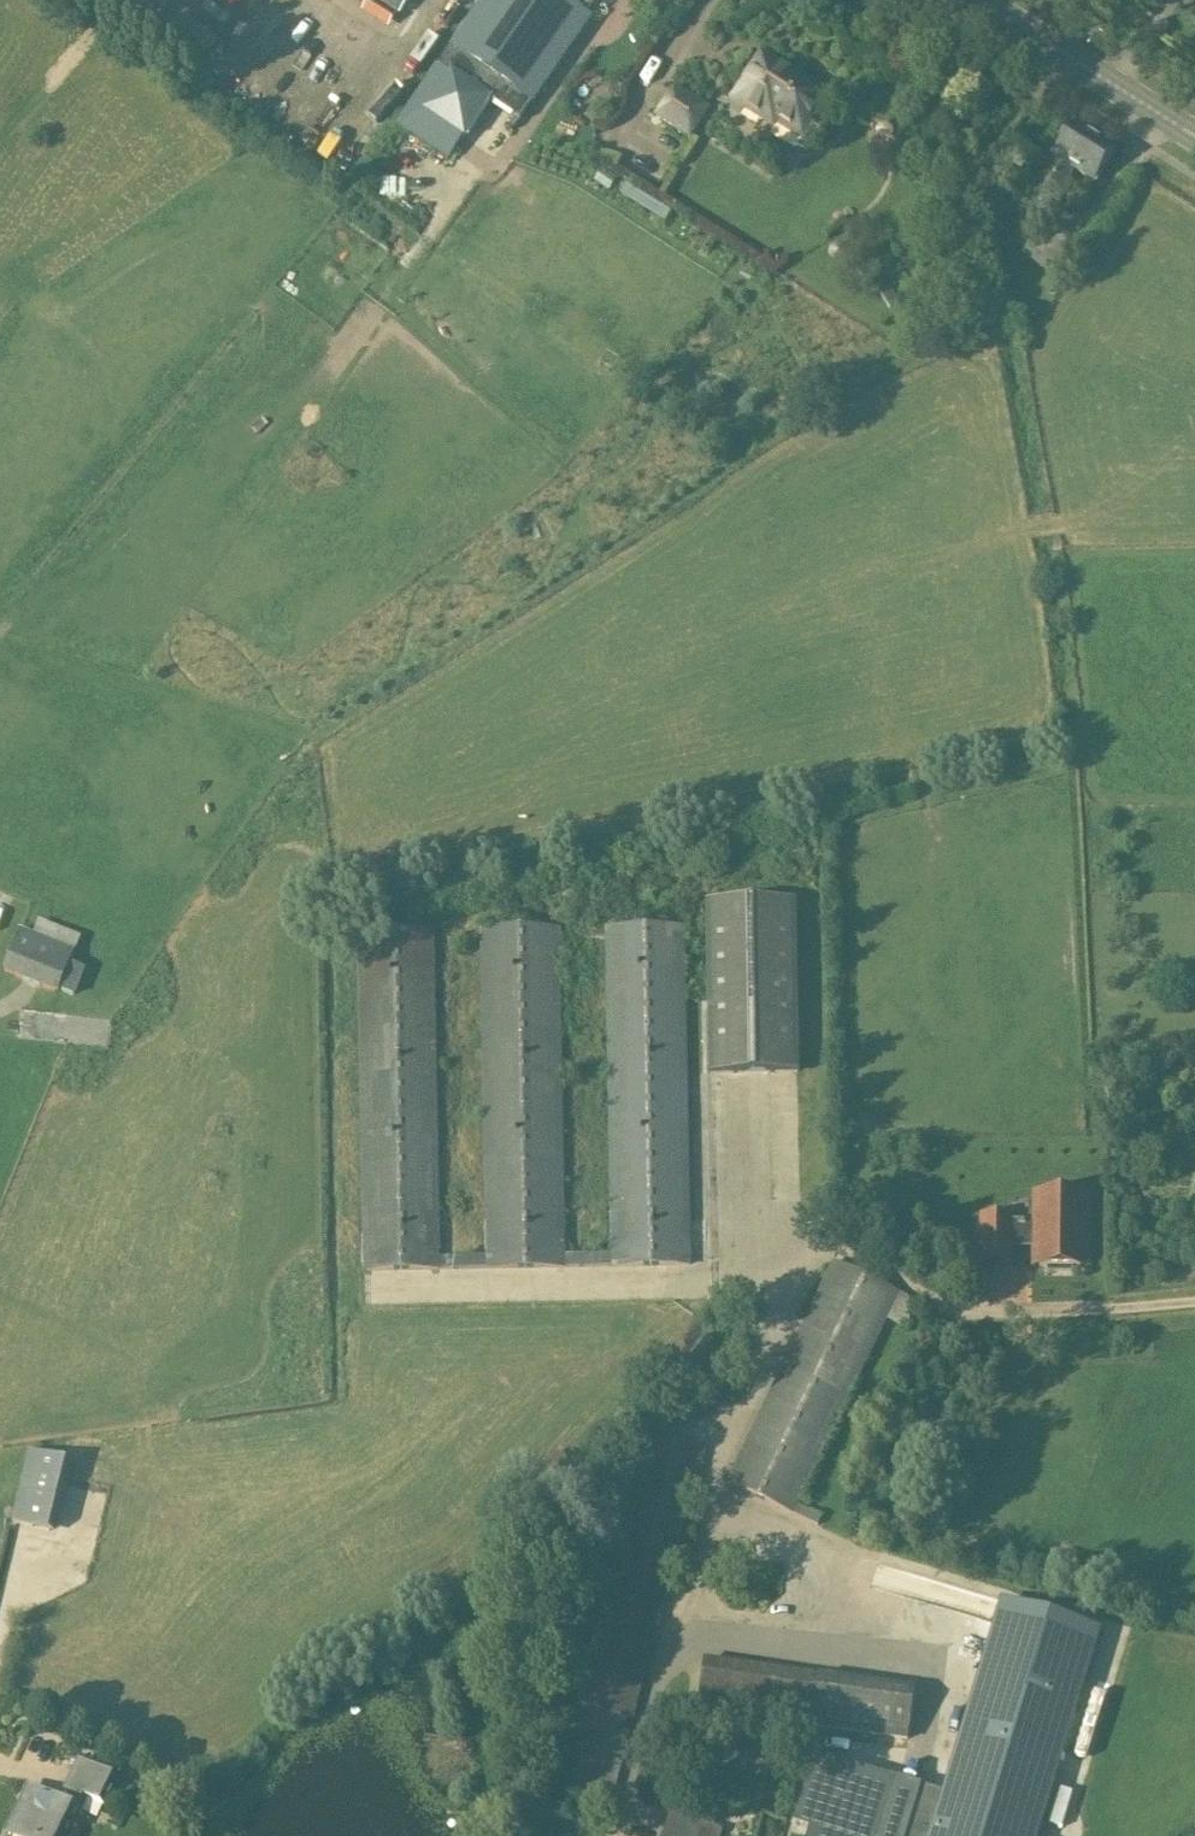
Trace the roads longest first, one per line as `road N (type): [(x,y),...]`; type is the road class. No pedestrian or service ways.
road 1 (primary): [(1194,136),(981,0)]
road 2 (unclassified): [(981,1316),(1194,1303)]

